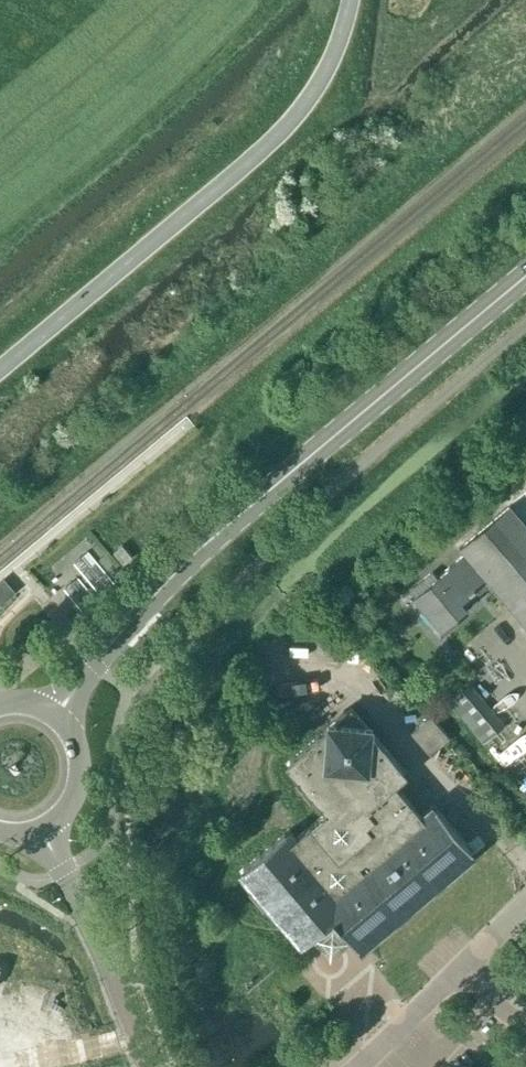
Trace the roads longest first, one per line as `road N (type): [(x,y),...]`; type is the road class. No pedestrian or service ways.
road 1 (tertiary): [(53,717),(188,561),(525,275)]
road 2 (unclassified): [(0,369),(275,139),(319,86),(350,0)]
road 3 (tertiary): [(151,1066),(40,832)]
road 4 (unclassified): [(356,1066),(462,970)]
road 5 (tertiary): [(40,832),(66,814),(80,786),(74,740),(53,717)]

